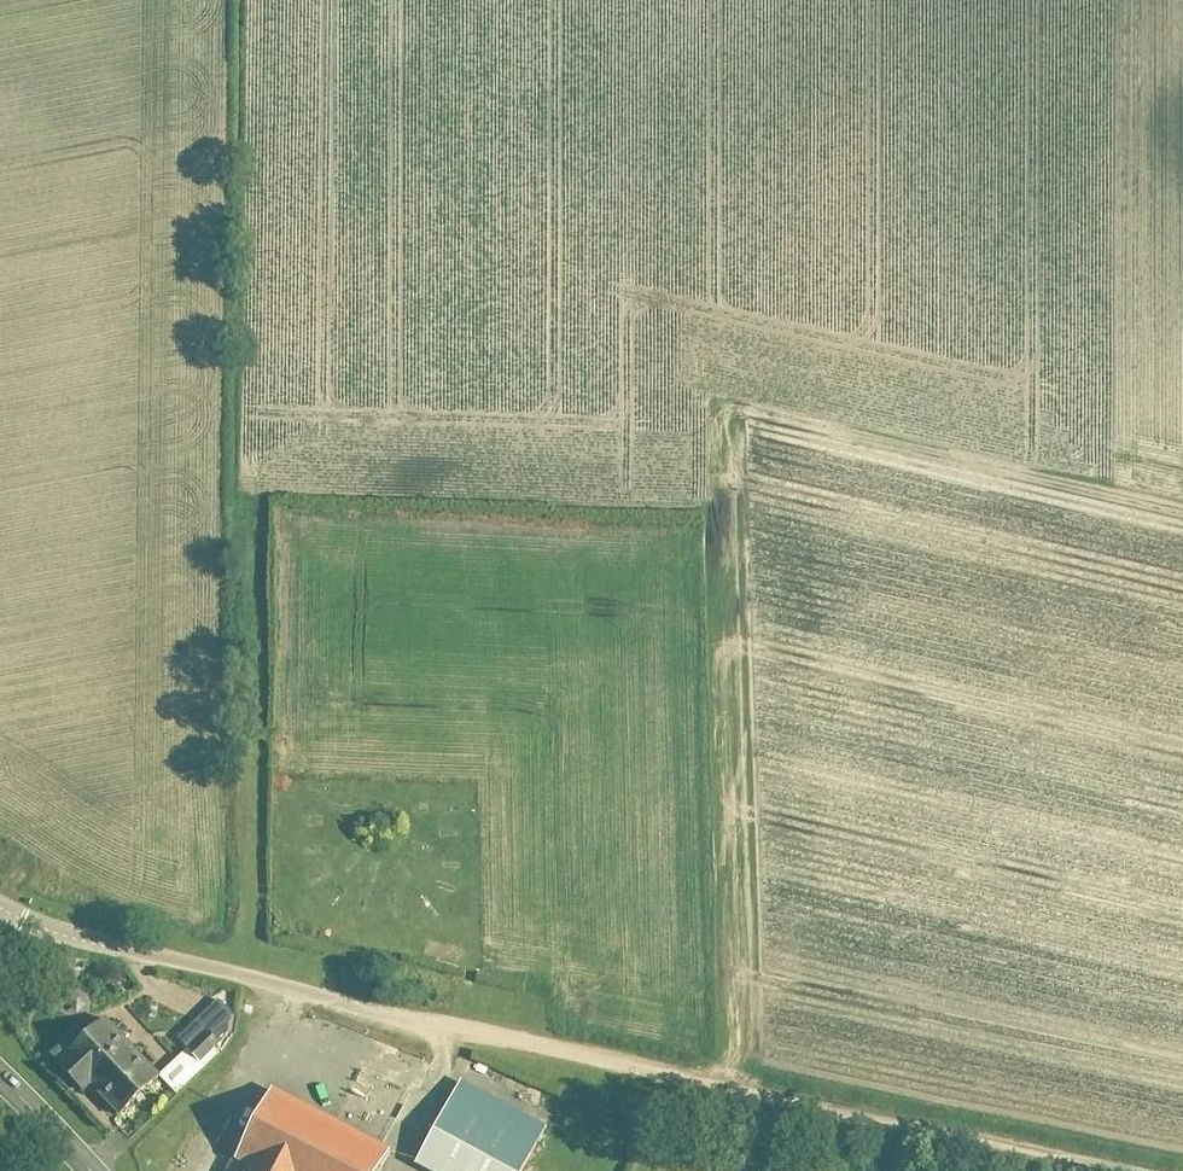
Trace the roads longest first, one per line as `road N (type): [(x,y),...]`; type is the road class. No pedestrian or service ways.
road 1 (unclassified): [(1105,1170),(409,1022),(88,944),(0,910)]
road 2 (secondary): [(92,1170),(0,1078)]

